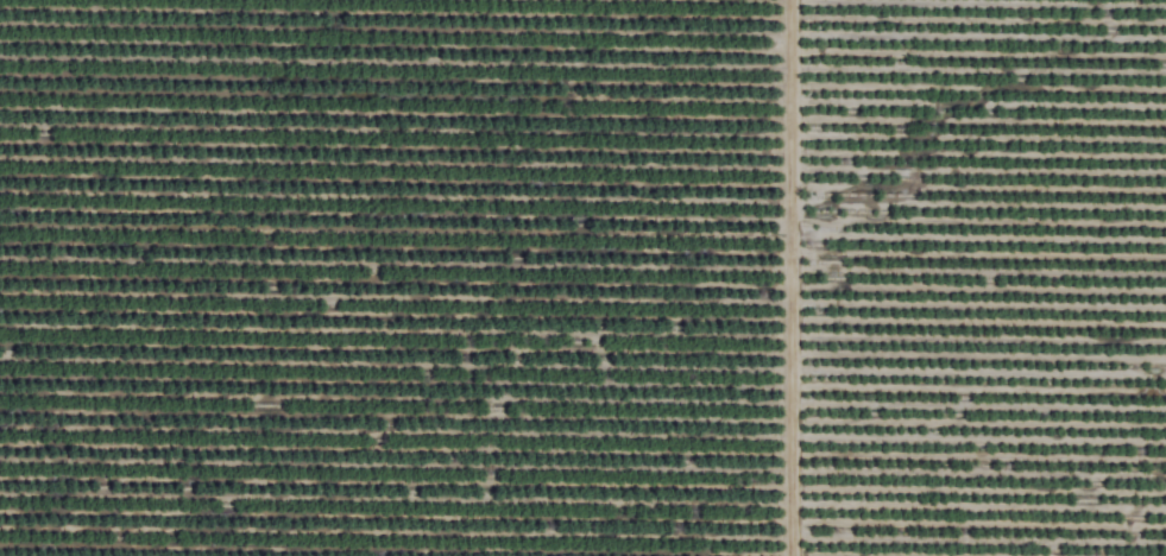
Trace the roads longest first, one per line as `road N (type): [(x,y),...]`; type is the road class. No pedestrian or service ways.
road 1 (track): [(794,555),(792,0)]

